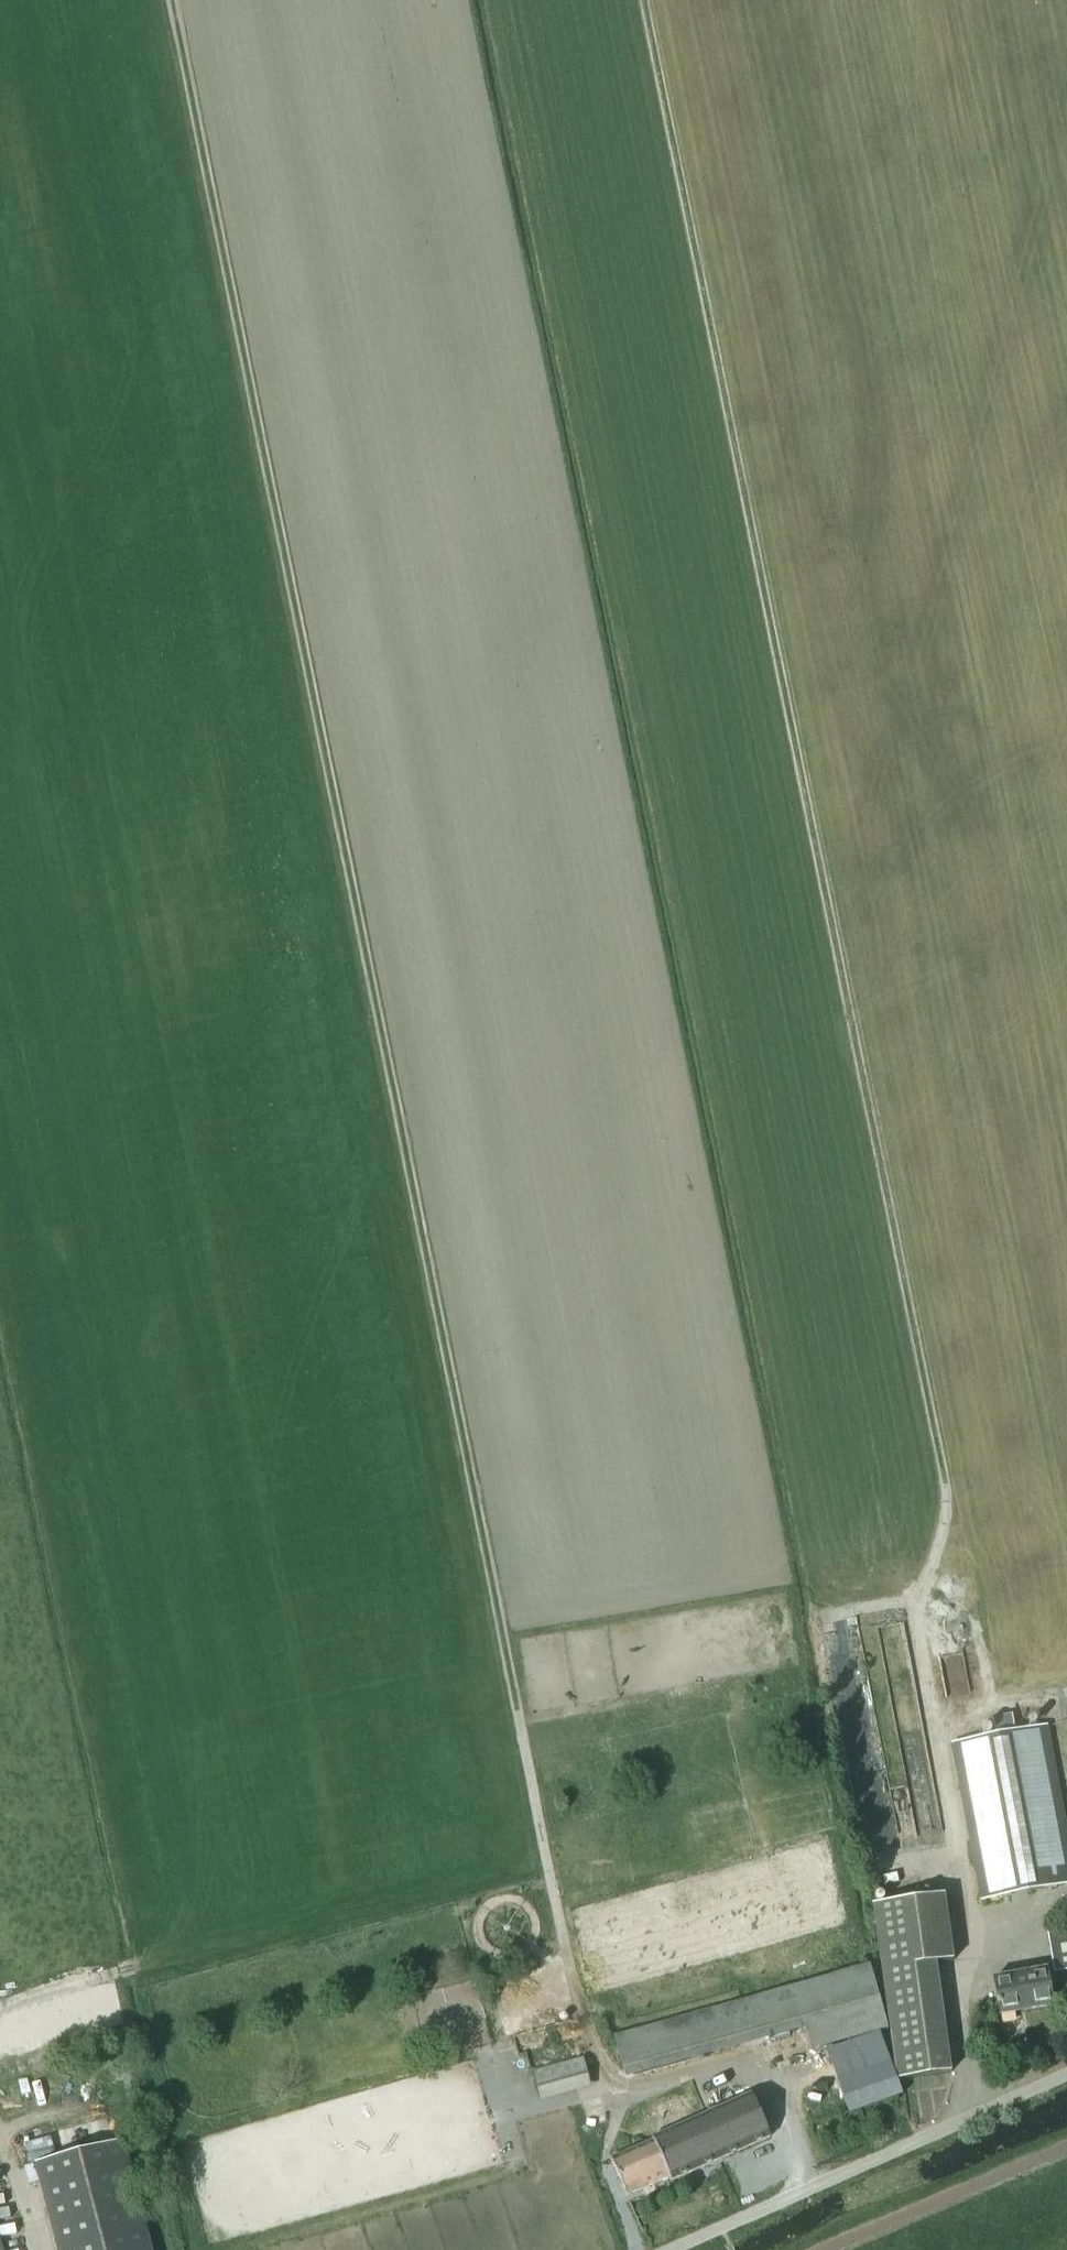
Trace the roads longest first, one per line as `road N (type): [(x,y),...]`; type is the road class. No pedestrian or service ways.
road 1 (track): [(642,0),(949,1490),(948,1530),(914,1620),(948,1794)]
road 2 (unclassified): [(671,2249),(1066,2079)]

